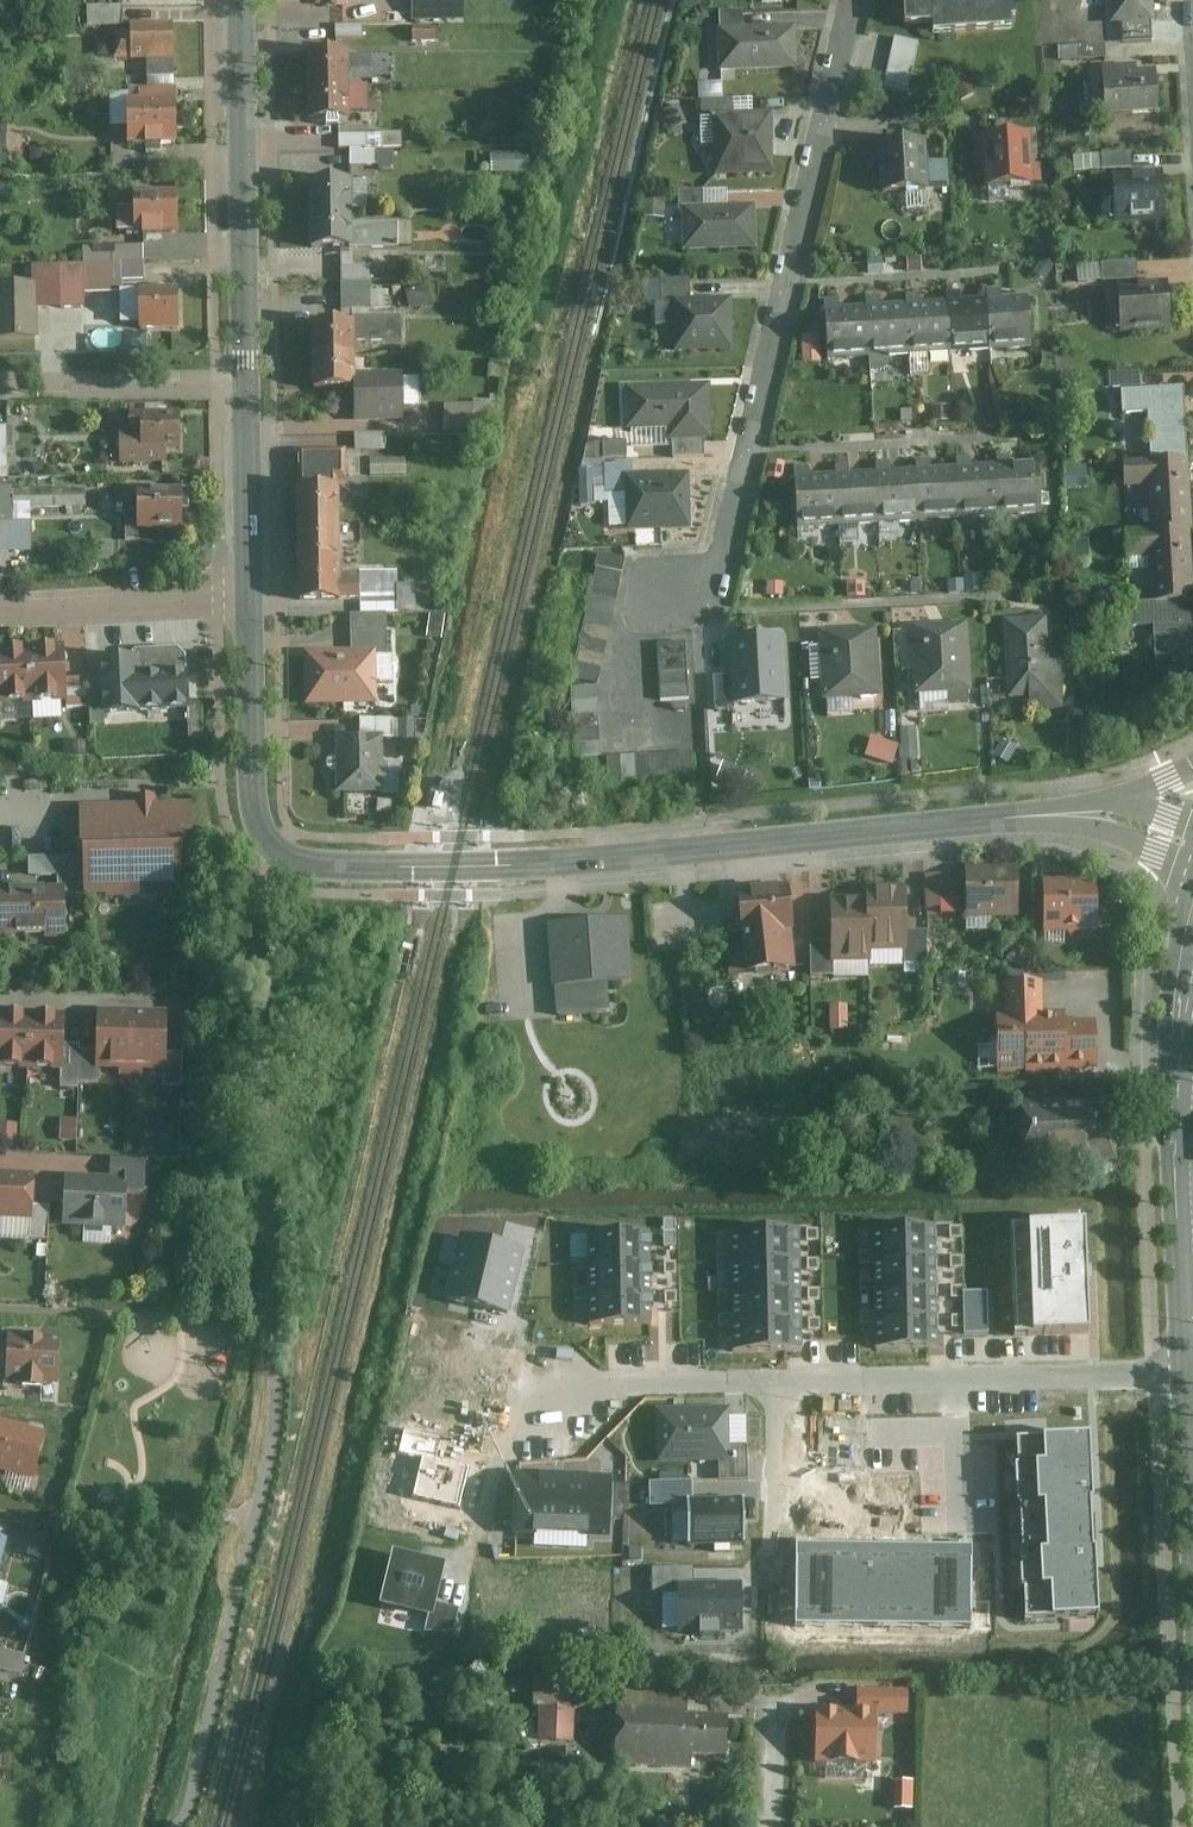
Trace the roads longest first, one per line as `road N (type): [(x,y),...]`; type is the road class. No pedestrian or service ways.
road 1 (residential): [(250,601),(255,806),(268,844),(298,862),(583,862),(1049,815)]
road 2 (residential): [(854,0),(713,601)]
road 3 (tertiary): [(1188,1374),(1179,1110),(1192,947)]
road 4 (residential): [(1188,1374),(773,1383)]
road 5 (residential): [(242,0),(247,384)]
road 6 (residential): [(250,601),(0,612)]
road 7 (residential): [(247,384),(0,389)]
road 8 (residential): [(773,1383),(549,1388)]
road 9 (residential): [(247,384),(250,601)]
road 10 (residential): [(774,1555),(773,1383)]
road 11 (residential): [(1192,768),(1138,794),(1049,815)]
road 12 (residential): [(1049,815),(1144,823),(1192,843)]

